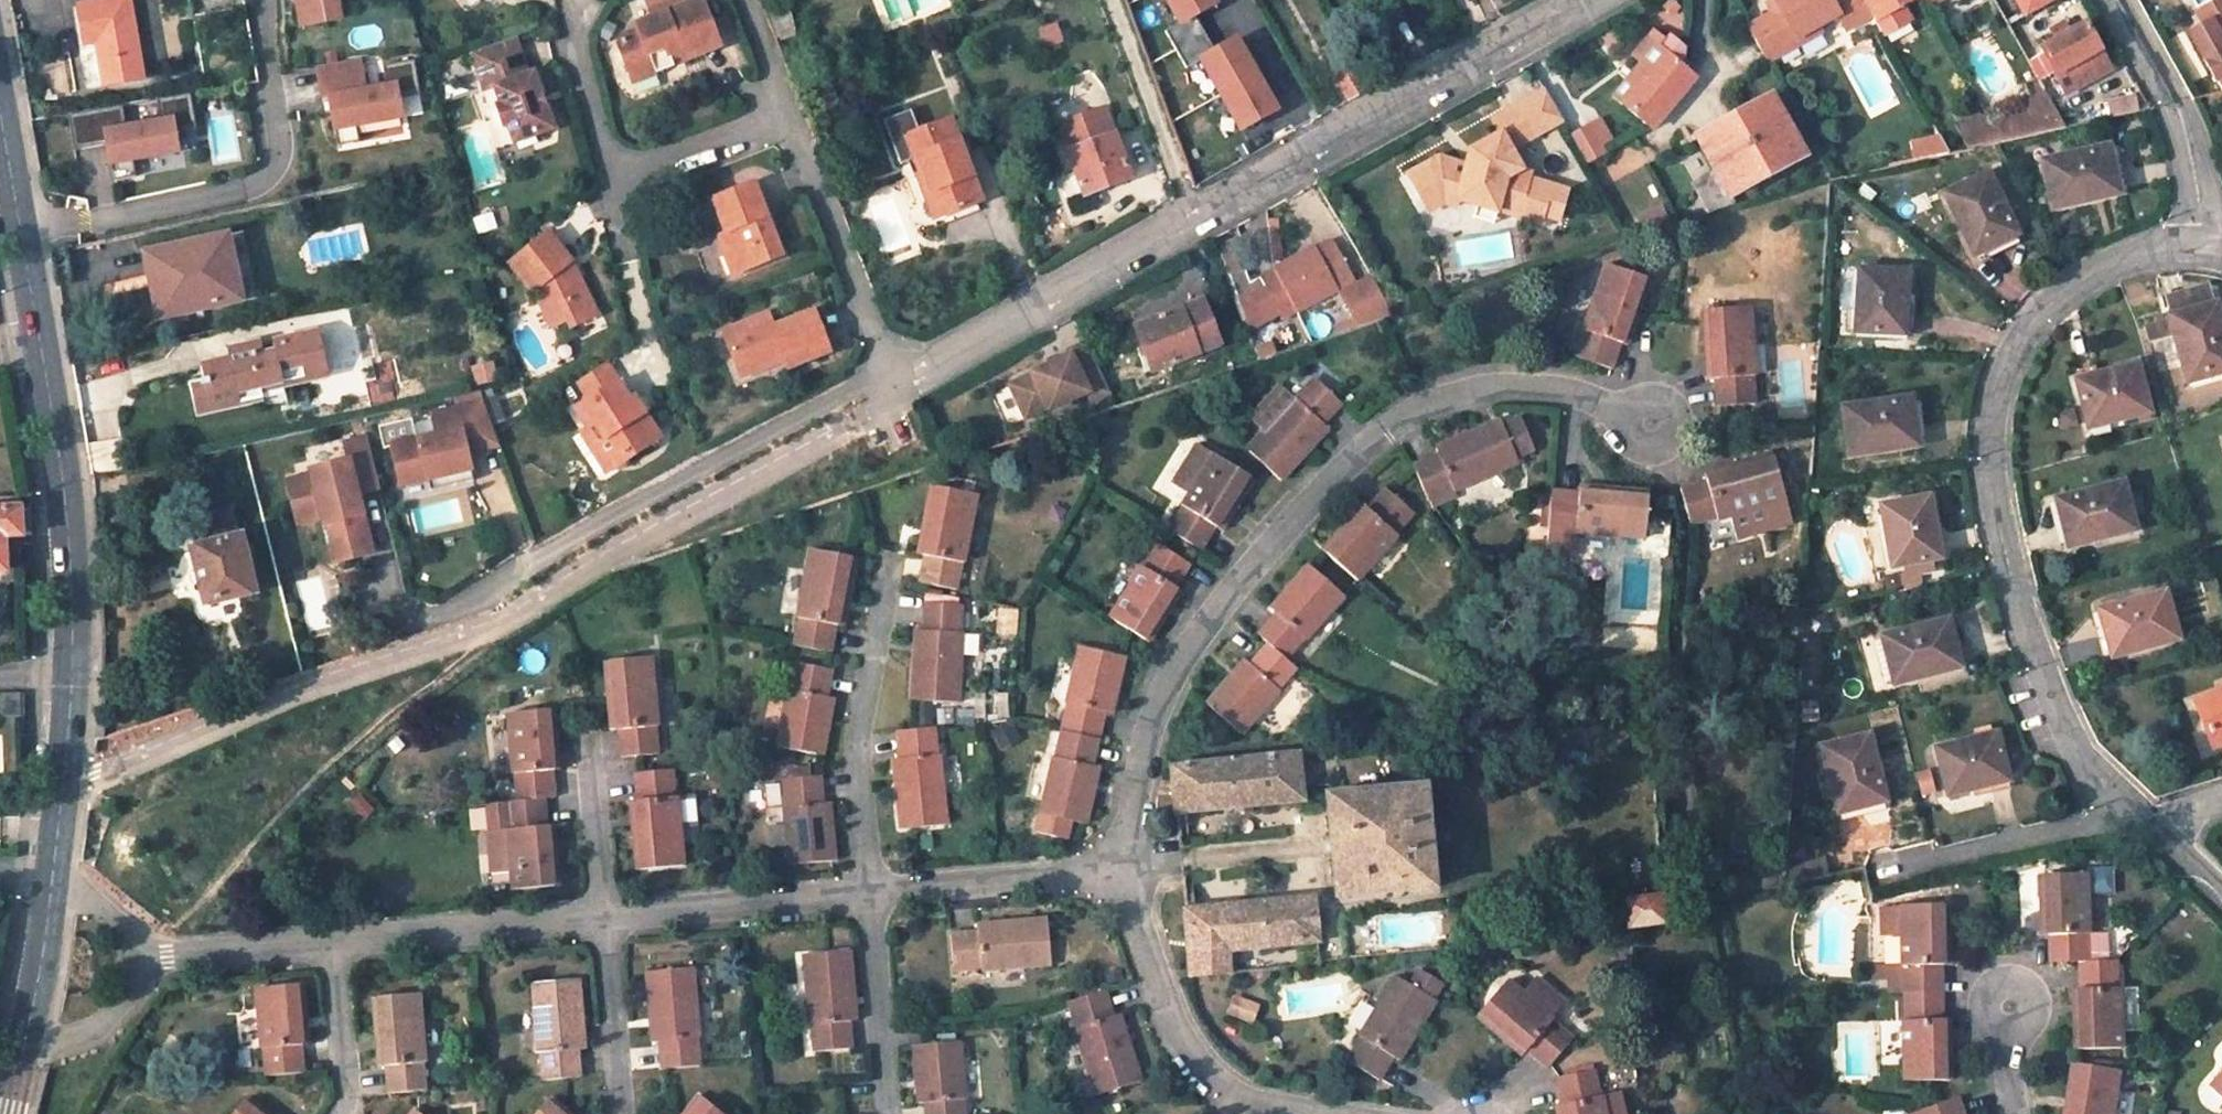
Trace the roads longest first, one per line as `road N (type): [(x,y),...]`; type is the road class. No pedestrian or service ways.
road 1 (residential): [(1642,419),(1544,391),(1483,388),(1415,409),(1325,489),(1201,623),(1140,743),(1127,872)]
road 2 (unclassified): [(899,385),(1583,0)]
road 3 (unclassified): [(2195,246),(2152,245),(2106,263),(2049,307),(1991,390),(1996,525),(2037,667),(2068,727),(2136,808)]
road 4 (residential): [(899,385),(852,390),(453,609),(426,612)]
road 5 (secondary): [(72,675),(67,519),(23,239)]
road 6 (residential): [(262,0),(279,157),(256,194),(23,239)]
road 7 (residential): [(1127,872),(1167,1009),(1196,1056),(1243,1094),(1341,1113)]
road 8 (residential): [(887,572),(859,770),(865,895)]
road 9 (residential): [(899,385),(786,114)]
road 10 (residential): [(333,942),(605,920)]
road 11 (residential): [(2136,808),(1875,873)]
road 12 (residential): [(865,895),(1127,872)]
road 13 (unclassified): [(2119,0),(2197,185),(2195,246)]
road 14 (residential): [(605,920),(865,895)]
road 15 (residential): [(865,895),(884,1113)]
road 16 (secondary): [(52,878),(72,675)]
road 17 (residential): [(605,920),(617,1113)]
road 18 (residential): [(142,959),(333,942)]
road 19 (residential): [(589,735),(605,920)]
road 20 (residential): [(786,114),(611,174)]
road 21 (residential): [(342,1113),(348,1092),(333,942)]
road 22 (residential): [(575,8),(611,174)]
road 23 (secondary): [(27,1034),(52,878)]
road 24 (residential): [(142,959),(121,1004),(90,1031),(54,1040),(27,1034)]
road 25 (secondary): [(23,239),(0,108)]
road 26 (residential): [(52,878),(116,920),(137,940),(142,959)]
road 27 (residential): [(786,114),(742,0)]

